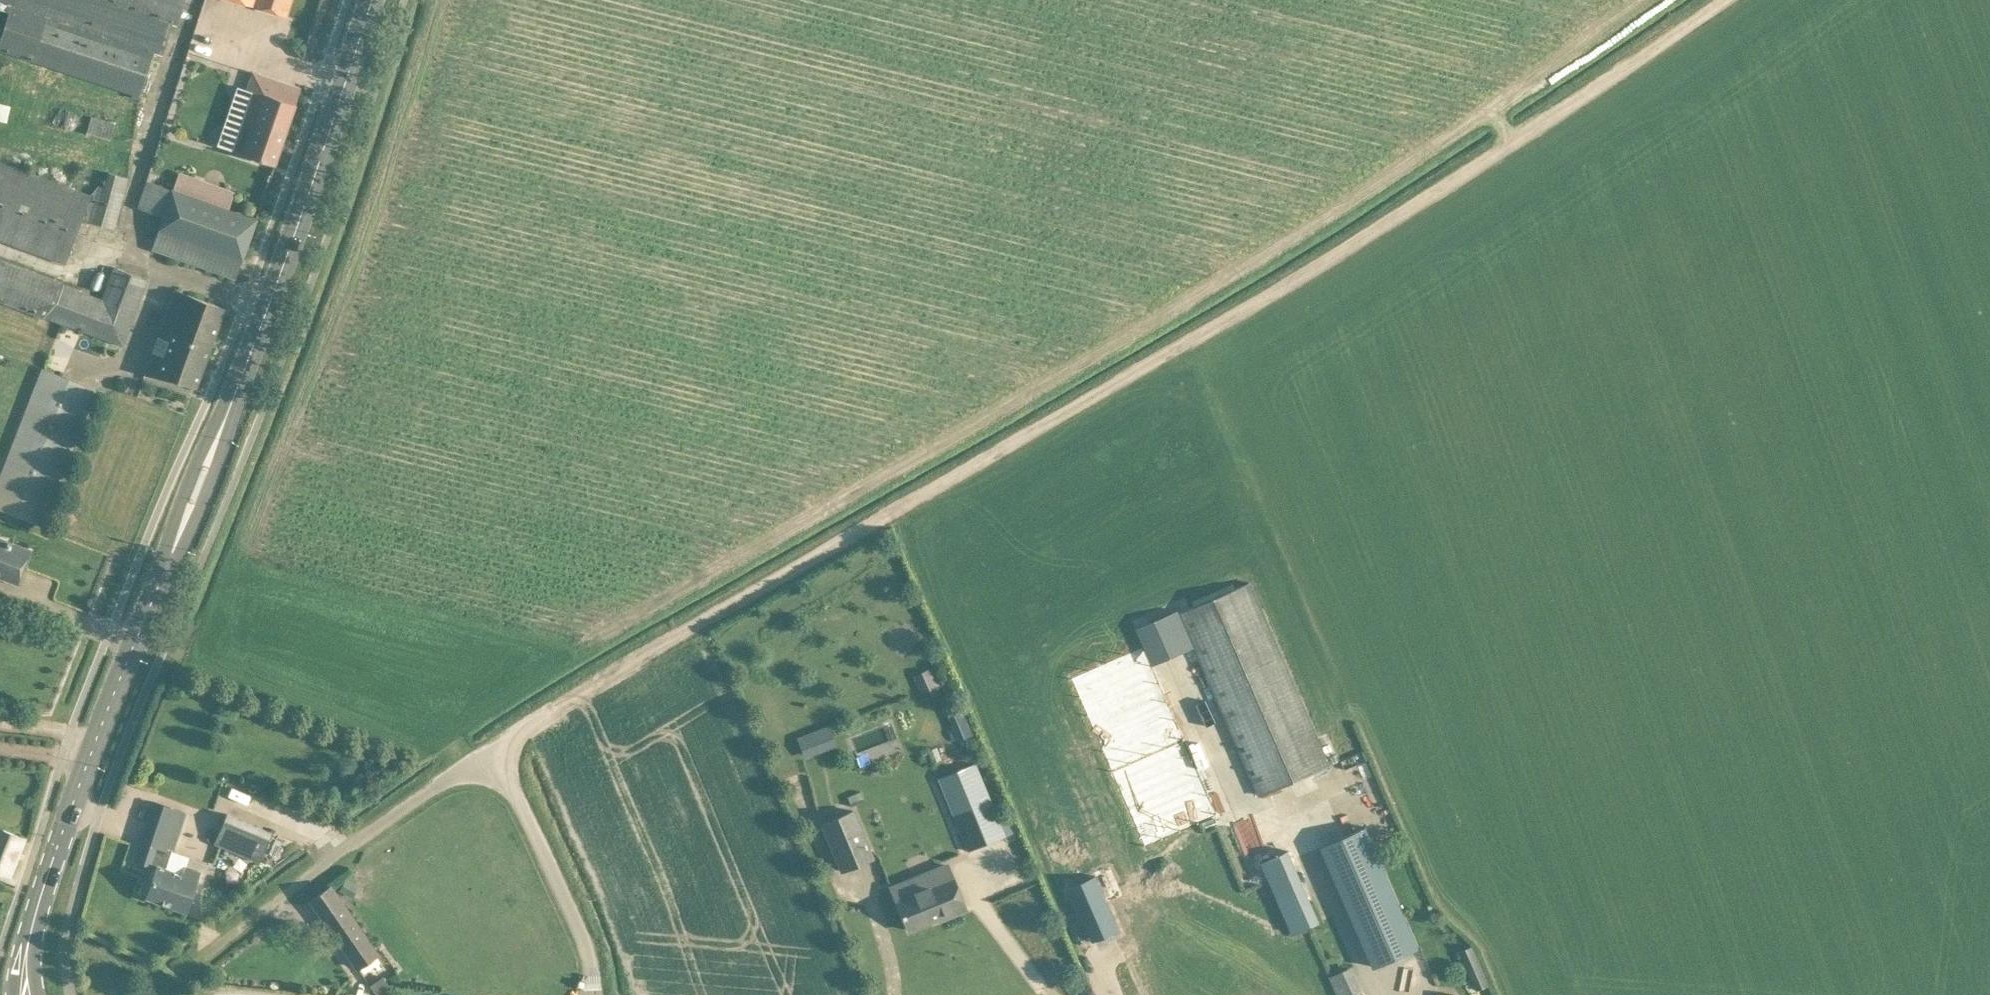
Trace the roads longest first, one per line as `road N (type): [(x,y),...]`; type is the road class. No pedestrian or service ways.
road 1 (track): [(492,749),(1262,299),(1725,0)]
road 2 (primary): [(24,993),(30,938),(84,769),(291,246),(371,0)]
road 3 (unclassified): [(592,994),(587,946),(492,749),(200,959)]

